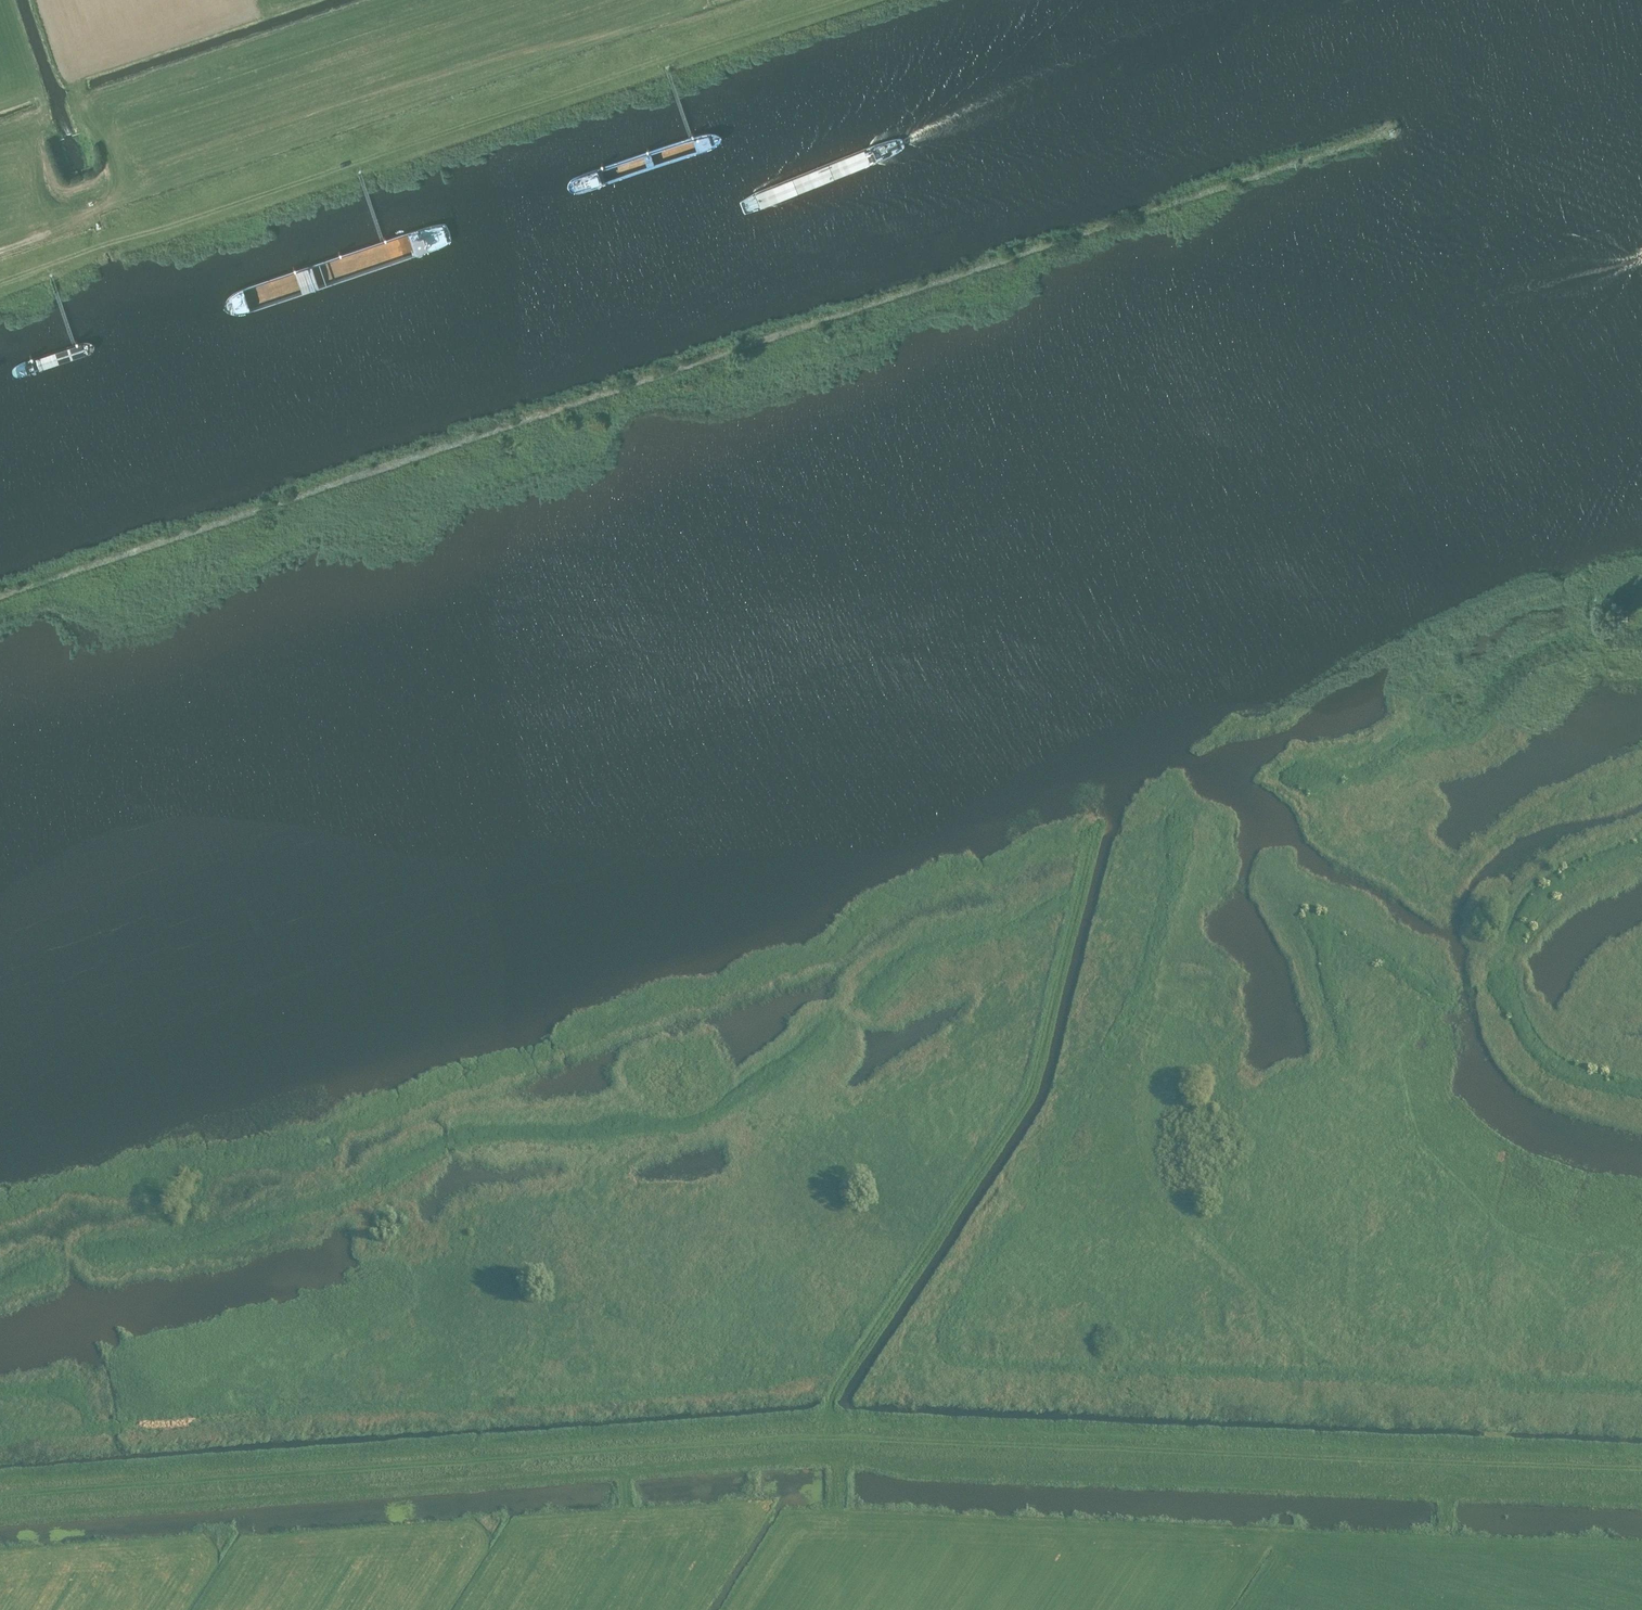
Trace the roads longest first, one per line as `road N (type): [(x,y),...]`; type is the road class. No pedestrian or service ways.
road 1 (track): [(1641,1463),(816,1426),(0,1489)]
road 2 (track): [(1641,1386),(1014,1363),(962,1357),(944,1346),(947,1320),(1060,1139),(1137,984),(1169,880),(1174,828)]
road 3 (track): [(1077,901),(905,963),(797,1055),(689,1122),(455,1139),(366,1186),(208,1242),(83,1255),(0,1288)]
road 4 (track): [(845,1372),(815,1368),(731,1383),(511,1400),(271,1409),(0,1439)]
road 5 (track): [(0,285),(676,57)]
road 6 (track): [(816,1426),(1028,1091),(1094,826)]
road 7 (track): [(1641,1088),(1552,1065),(1497,978),(1518,919),(1547,890),(1600,858),(1641,846)]
road 8 (track): [(1641,640),(1562,646),(1540,655),(1507,679),(1478,726),(1462,736),(1413,741),(1355,771),(1285,771)]

